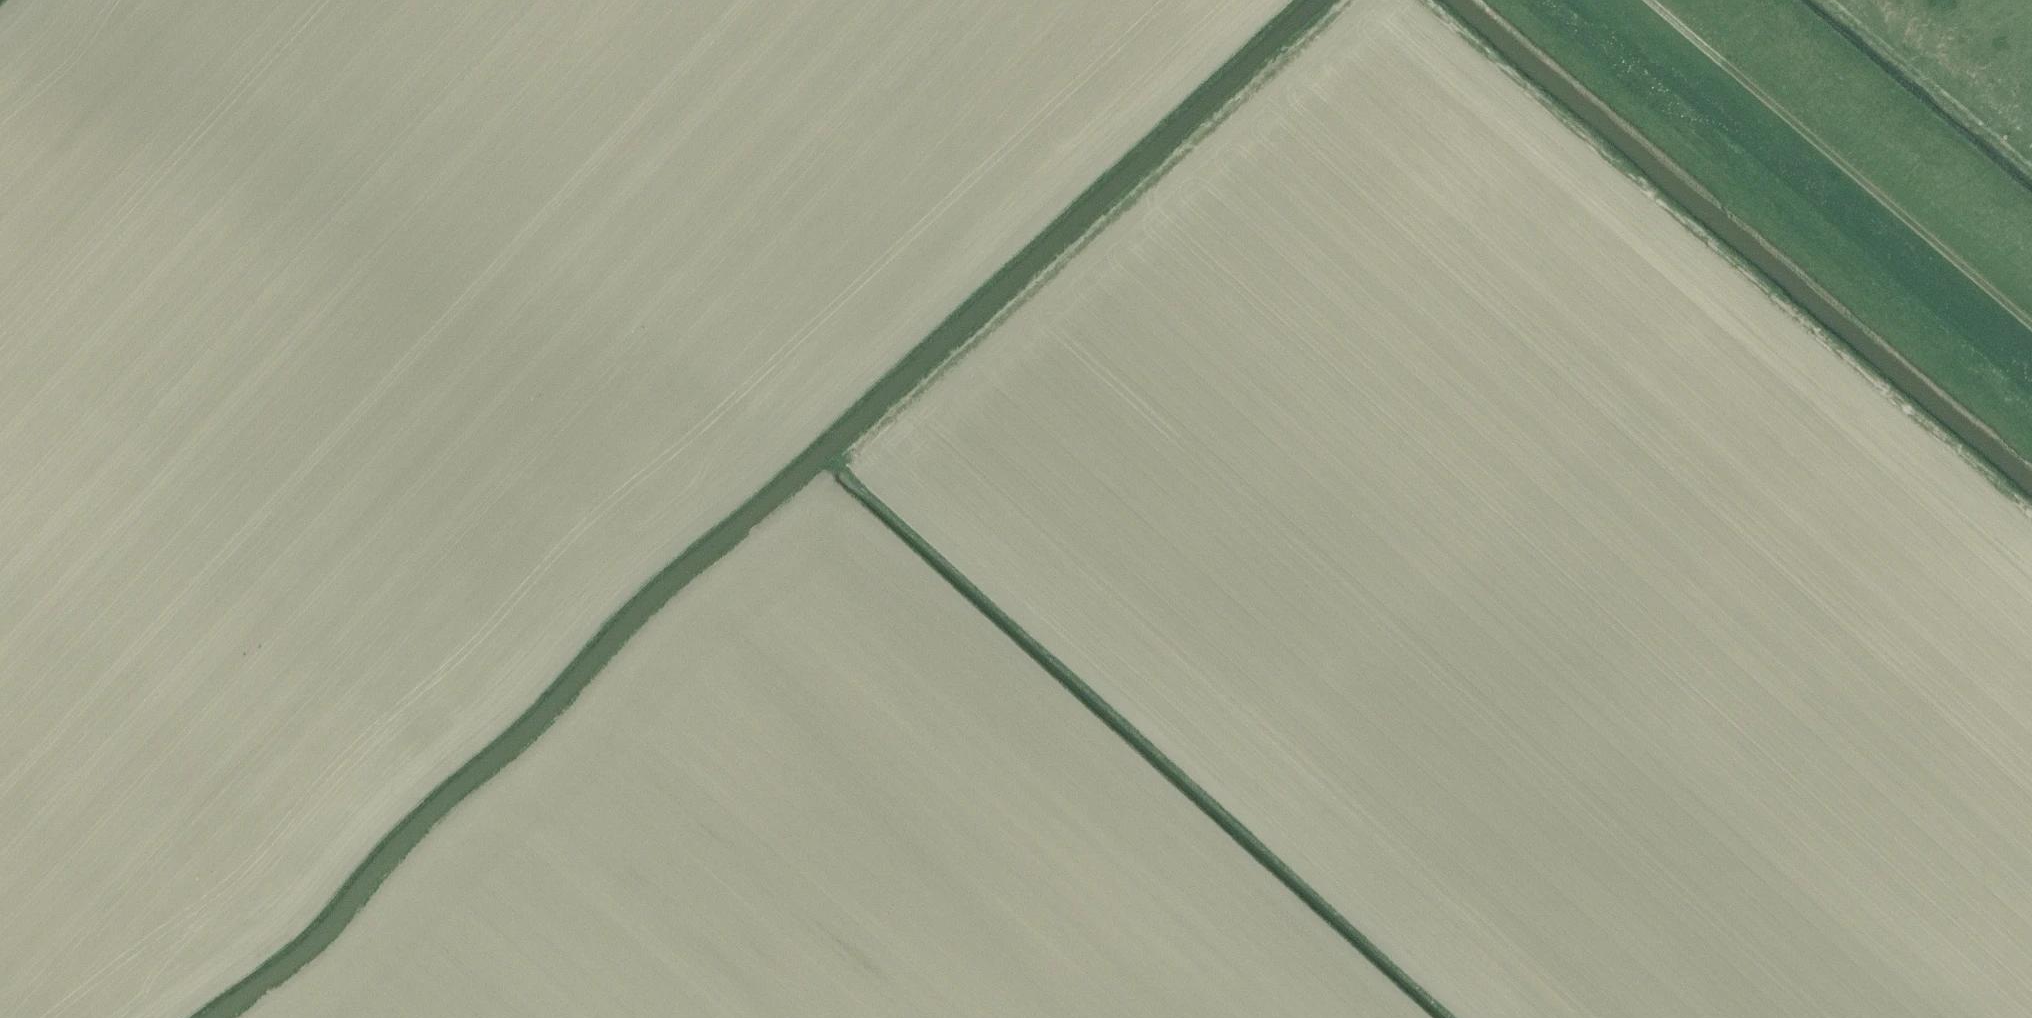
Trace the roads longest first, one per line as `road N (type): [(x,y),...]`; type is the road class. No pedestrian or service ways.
road 1 (track): [(1645,0),(2031,331)]

